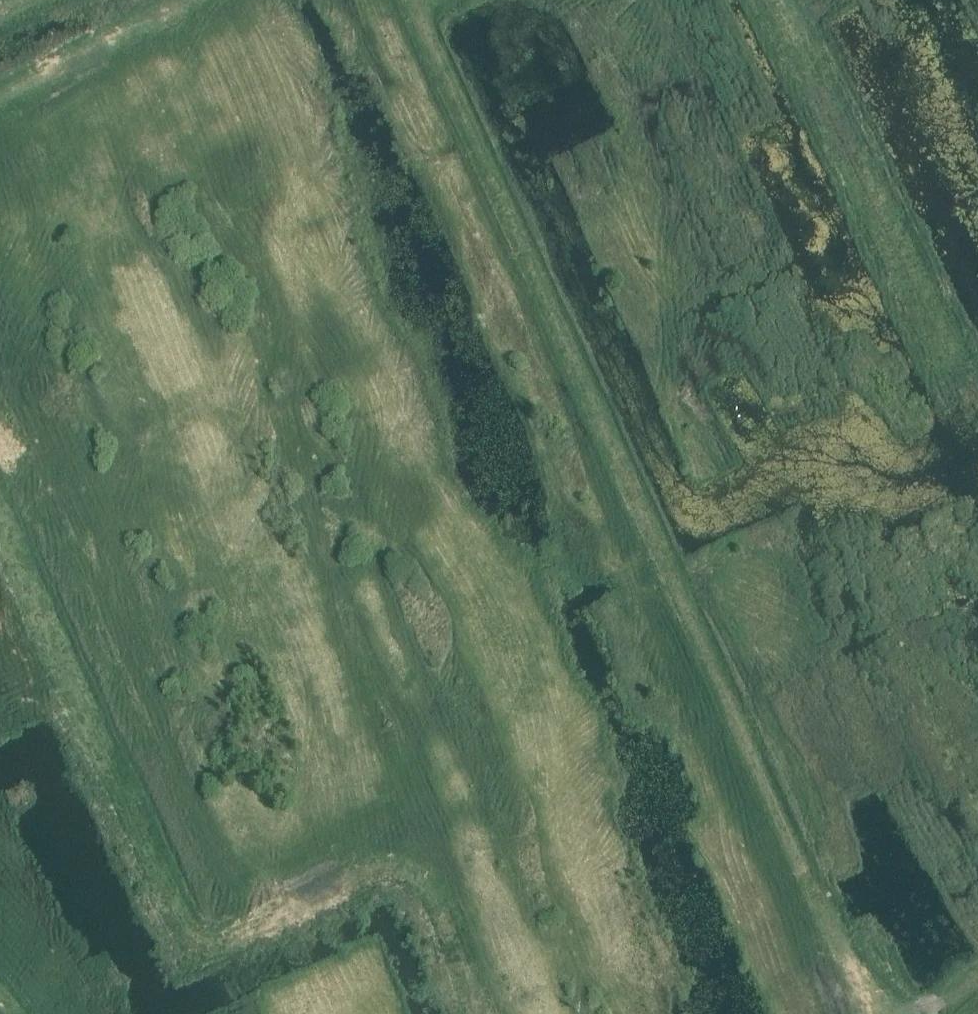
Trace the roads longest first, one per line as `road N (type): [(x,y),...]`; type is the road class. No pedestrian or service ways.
road 1 (track): [(473,1013),(427,887),(394,873),(223,942),(188,935),(0,504)]
road 2 (track): [(0,105),(201,0)]

